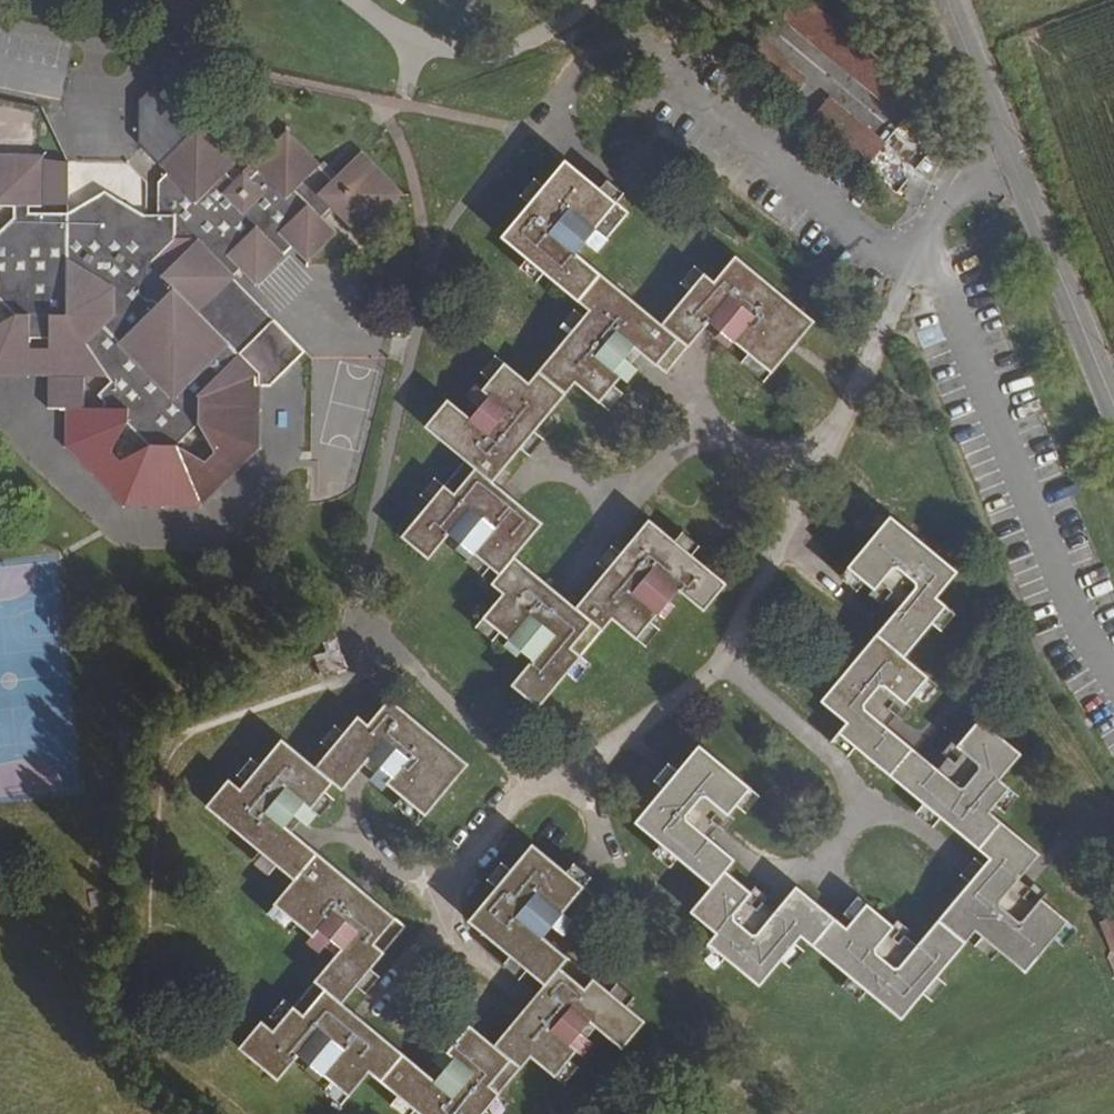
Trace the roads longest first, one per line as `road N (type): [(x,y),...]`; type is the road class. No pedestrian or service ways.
road 1 (residential): [(943,0),(1113,426)]

